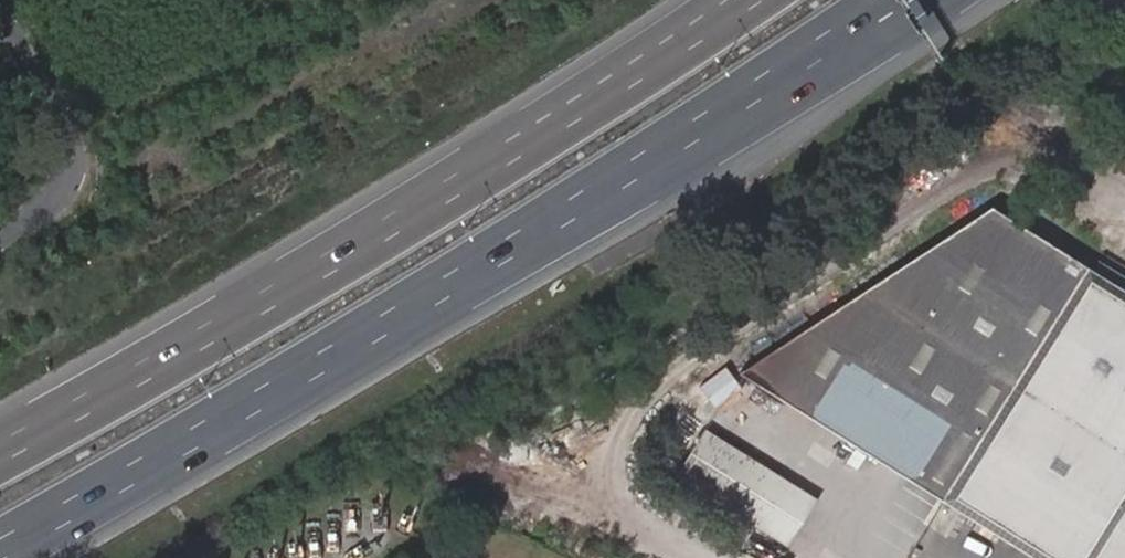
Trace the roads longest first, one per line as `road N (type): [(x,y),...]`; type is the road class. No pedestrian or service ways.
road 1 (motorway): [(0,533),(552,227),(908,0)]
road 2 (motorway): [(741,0),(521,150),(0,451)]
road 3 (track): [(48,203),(475,0)]
road 4 (unclassified): [(0,16),(53,107),(69,166),(48,203),(0,232)]

